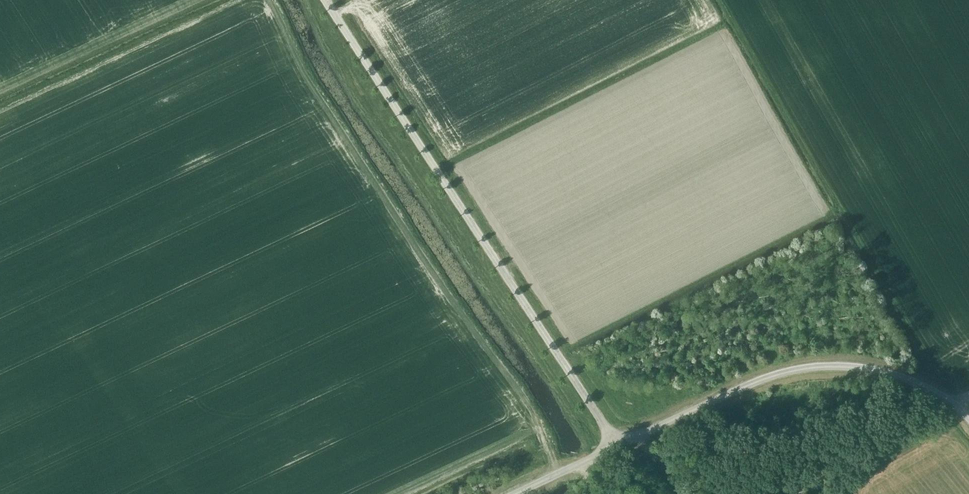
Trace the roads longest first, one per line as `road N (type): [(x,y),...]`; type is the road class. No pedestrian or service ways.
road 1 (unclassified): [(616,444),(325,0)]
road 2 (unclassified): [(616,444),(765,378),(822,366),(911,379),(968,417)]

